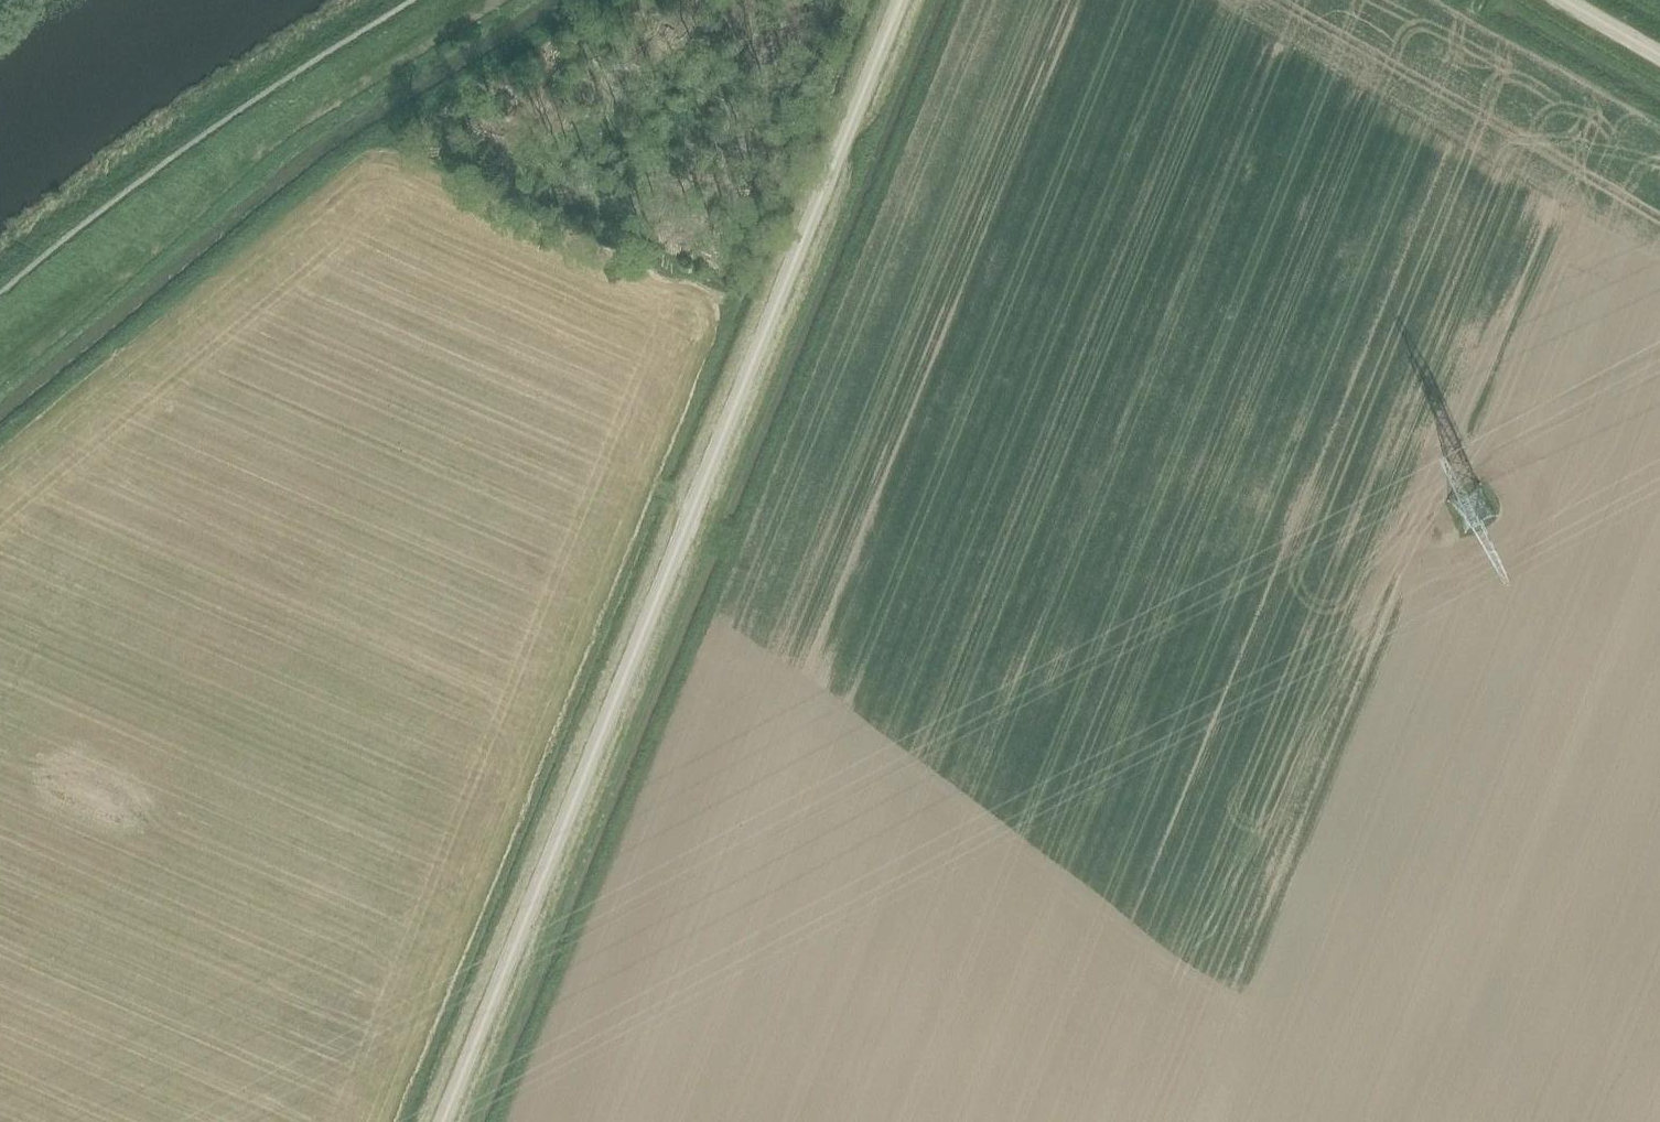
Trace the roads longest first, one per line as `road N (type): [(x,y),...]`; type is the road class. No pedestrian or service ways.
road 1 (unclassified): [(442,1121),(900,0)]

